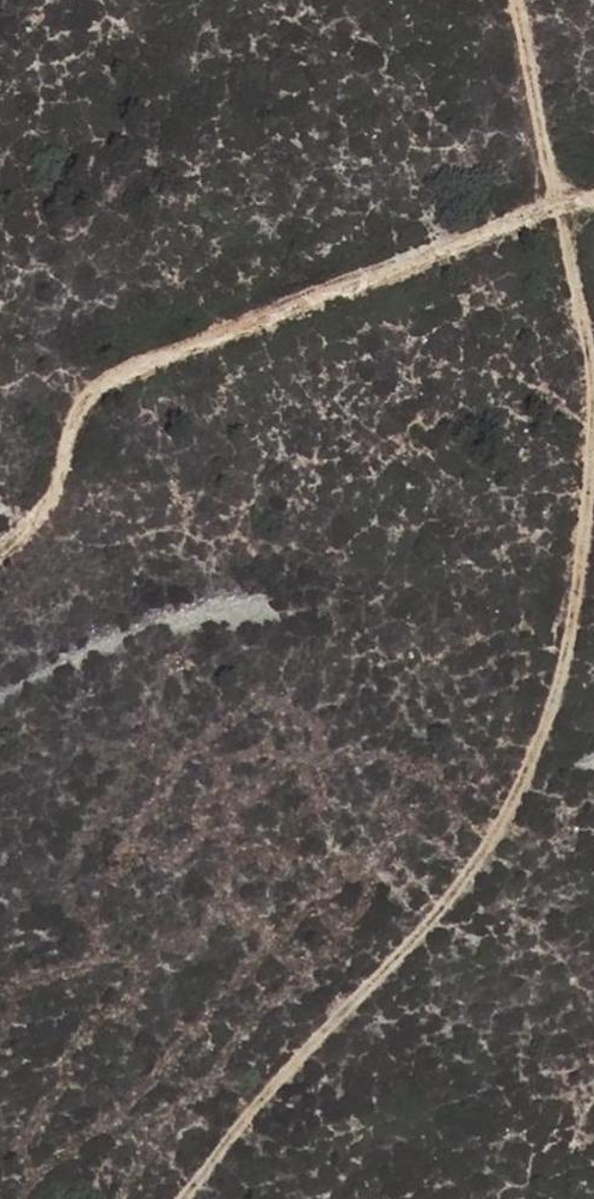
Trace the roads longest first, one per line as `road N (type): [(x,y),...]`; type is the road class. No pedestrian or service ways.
road 1 (track): [(182,1198),(261,1095),(441,909),(532,759),(561,674),(592,428),(561,204),(516,0)]
road 2 (track): [(593,193),(212,334),(85,390),(45,498),(0,536)]

